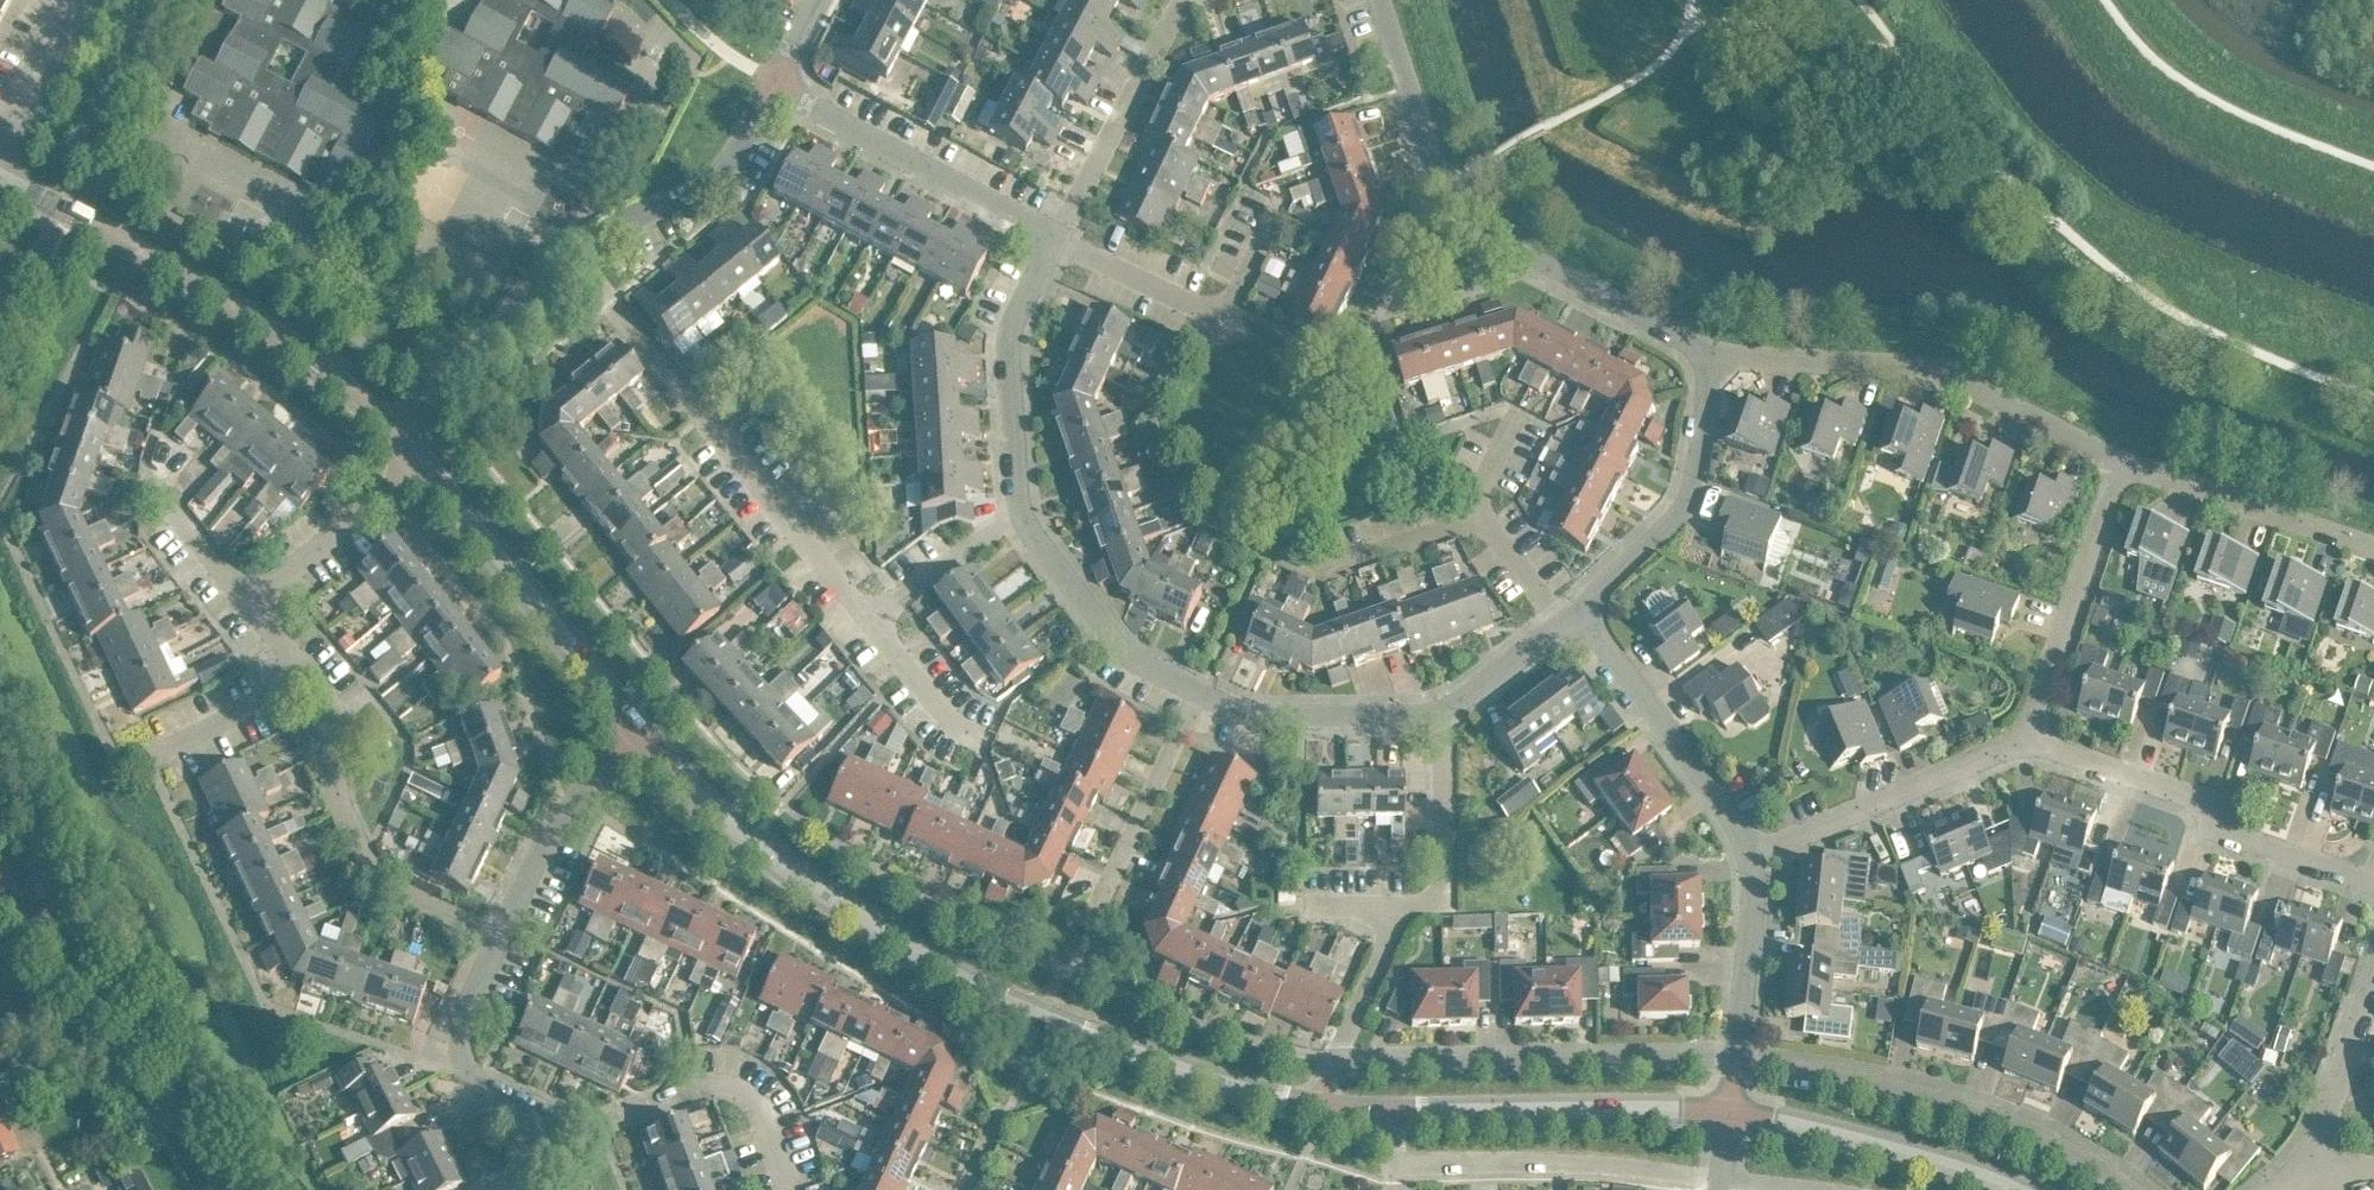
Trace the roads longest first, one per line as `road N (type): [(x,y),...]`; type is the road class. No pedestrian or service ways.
road 1 (tertiary): [(1312,1108),(1121,1052),(943,976),(710,819),(642,743)]
road 2 (residential): [(1707,360),(1550,269),(1442,190),(1374,0)]
road 3 (residential): [(1444,715),(1253,717),(1198,694),(1126,657),(1016,511)]
road 4 (tertiary): [(397,437),(250,317),(0,176)]
road 5 (residential): [(868,619),(574,259)]
road 6 (residential): [(2119,465),(1921,369),(1707,360)]
road 7 (residential): [(2131,1189),(1981,1112),(1905,1090),(1731,1059)]
road 8 (residential): [(1731,1059),(1328,1069)]
road 9 (residential): [(1717,1180),(1605,1169),(1396,1168),(1395,1114)]
road 10 (residential): [(2373,875),(2025,741)]
road 11 (residential): [(503,937),(402,893),(362,857),(336,811),(336,710),(311,681)]
road 12 (tertiary): [(642,743),(423,466)]
road 13 (unclassified): [(217,1189),(140,1056),(64,969),(0,915)]
road 14 (residential): [(524,1153),(708,1087),(741,1095),(757,1110),(789,1189)]
road 15 (tertiary): [(1725,1109),(1395,1114)]
road 16 (residential): [(770,89),(1055,243)]
road 17 (residential): [(1707,360),(1687,503),(1569,614)]
road 18 (residential): [(1753,855),(1569,614)]
road 19 (residential): [(1055,243),(1205,312),(1233,307),(1278,210)]
road 20 (residential): [(1753,855),(2025,741)]
road 21 (tertiary): [(2008,1189),(1901,1149),(1725,1109)]
road 22 (residential): [(2025,741),(2119,465)]
road 23 (residential): [(1016,511),(1002,340),(1055,243)]
road 24 (residential): [(1055,243),(1185,0)]
road 25 (unclassified): [(524,1153),(541,1116),(482,1089),(460,1048),(503,937)]
road 26 (residential): [(2373,556),(2119,465)]
road 27 (residential): [(574,259),(614,223),(726,165),(770,89)]
road 28 (residential): [(397,437),(574,259)]
road 29 (unclassified): [(503,937),(573,804),(642,743)]
road 30 (residential): [(1395,907),(1441,908),(1444,715)]
road 31 (residential): [(249,604),(423,466)]
road 32 (residential): [(1731,1059),(1753,855)]
road 33 (residential): [(2312,1155),(2373,979)]
road 34 (residential): [(868,619),(1016,511)]
road 35 (residential): [(149,763),(311,681)]
road 36 (residential): [(1328,1069),(1395,907)]
road 37 (residential): [(1569,614),(1444,715)]
road 38 (residential): [(0,139),(69,0)]
road 39 (residential): [(962,733),(868,619)]
road 40 (residential): [(249,604),(162,499)]

